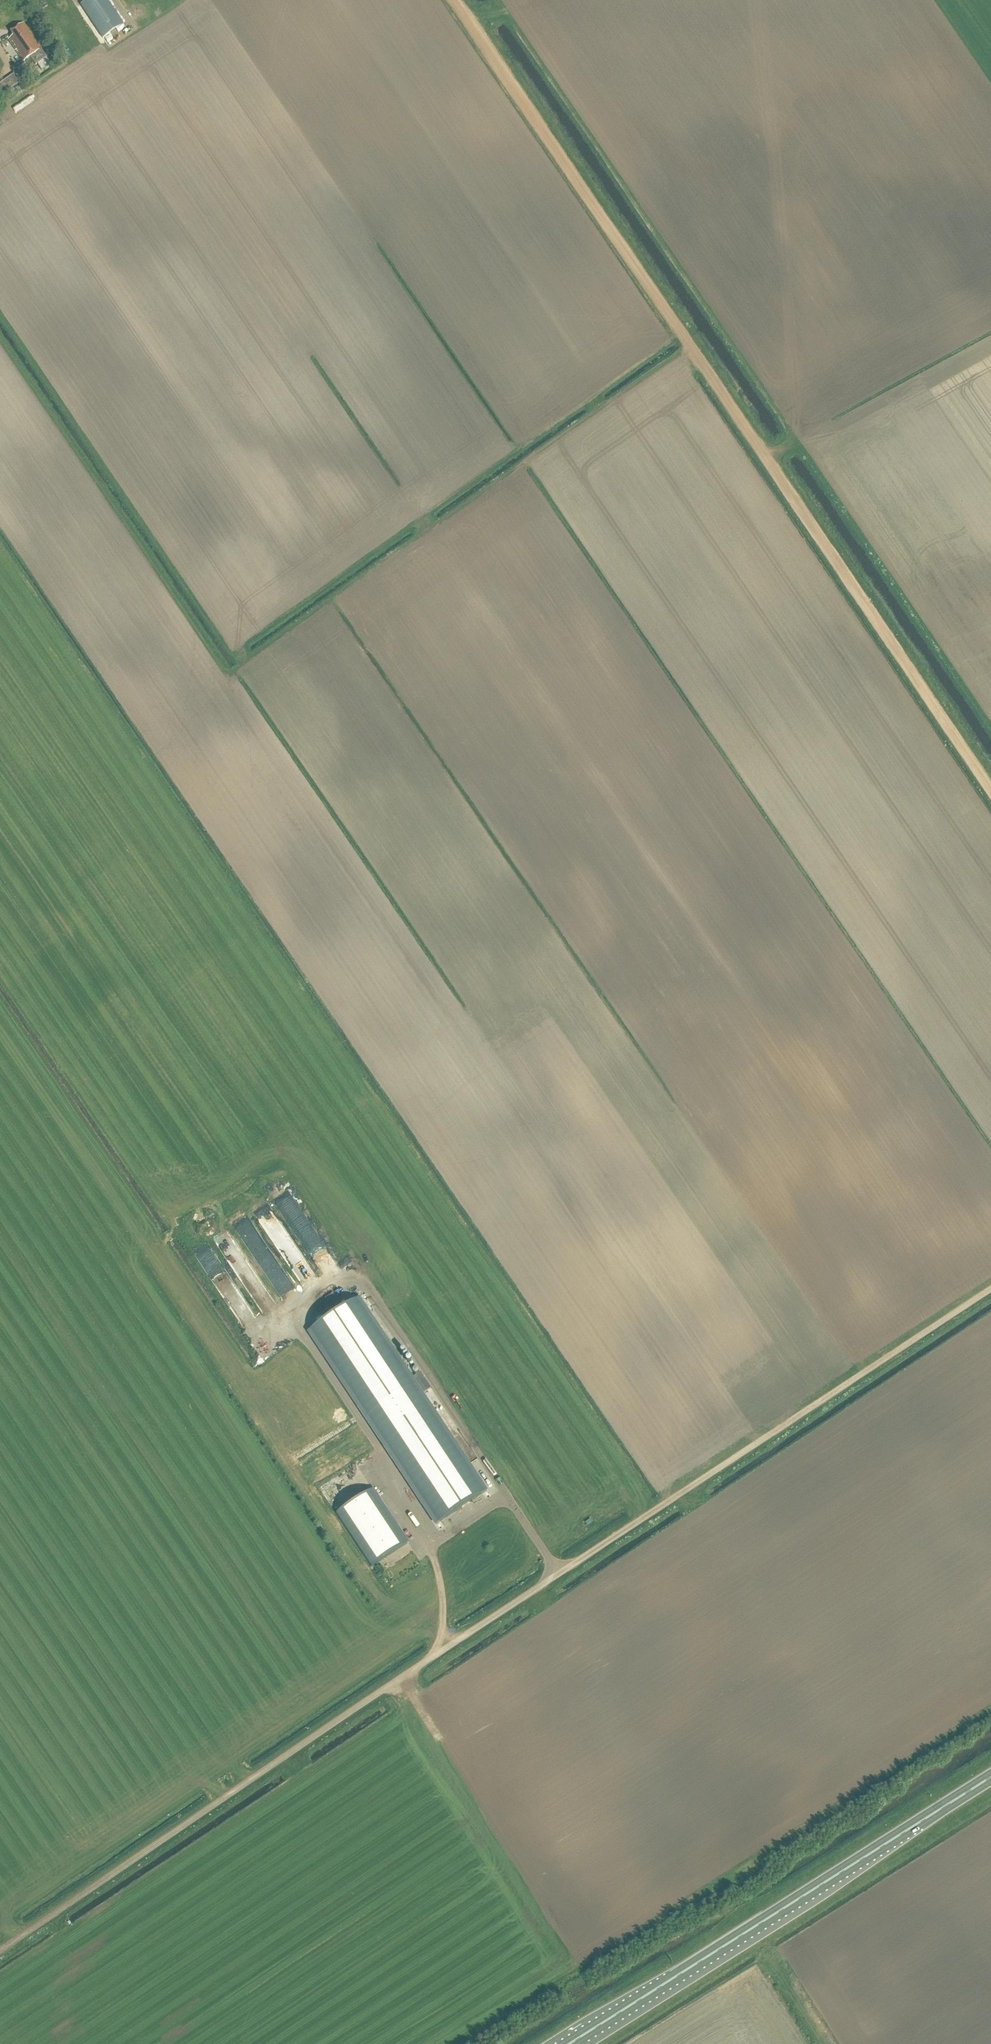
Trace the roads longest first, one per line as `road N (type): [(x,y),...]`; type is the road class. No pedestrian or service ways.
road 1 (unclassified): [(0,1951),(990,1288)]
road 2 (track): [(450,0),(990,795)]
road 3 (trunk): [(570,2043),(990,1778)]

